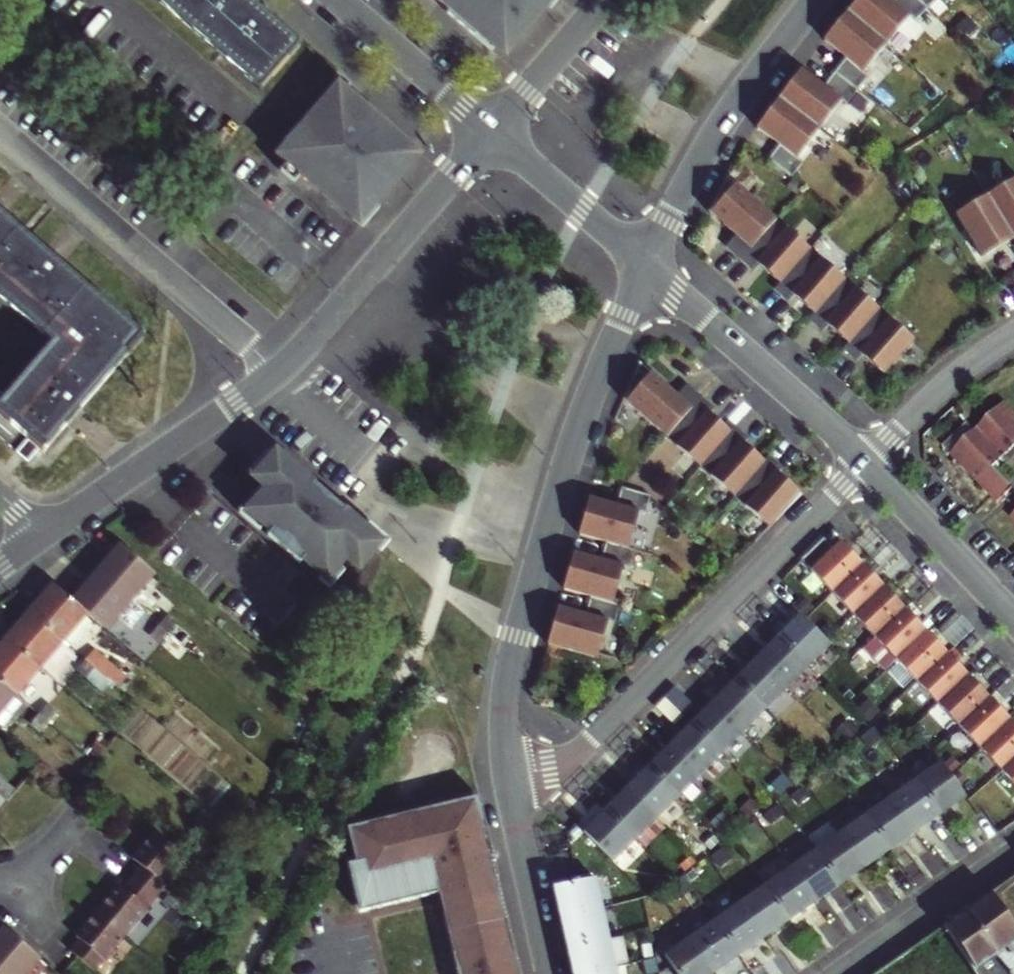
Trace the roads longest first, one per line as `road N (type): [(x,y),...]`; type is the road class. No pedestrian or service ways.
road 1 (residential): [(643,266),(566,454),(517,634),(502,733),(508,778)]
road 2 (residential): [(867,463),(557,768),(508,778)]
road 3 (residential): [(0,132),(279,370)]
road 4 (residential): [(811,0),(710,138),(643,266)]
road 5 (residential): [(867,463),(643,266)]
road 6 (residential): [(45,531),(279,370)]
road 7 (residential): [(452,173),(279,370)]
road 8 (residential): [(830,973),(1013,846)]
road 9 (residential): [(1013,613),(867,463)]
road 10 (residential): [(643,266),(489,129)]
road 11 (residential): [(508,778),(550,973)]
road 12 (residential): [(339,0),(489,129)]
road 13 (residential): [(1013,337),(950,381),(867,463)]
road 14 (residential): [(489,129),(602,0)]

